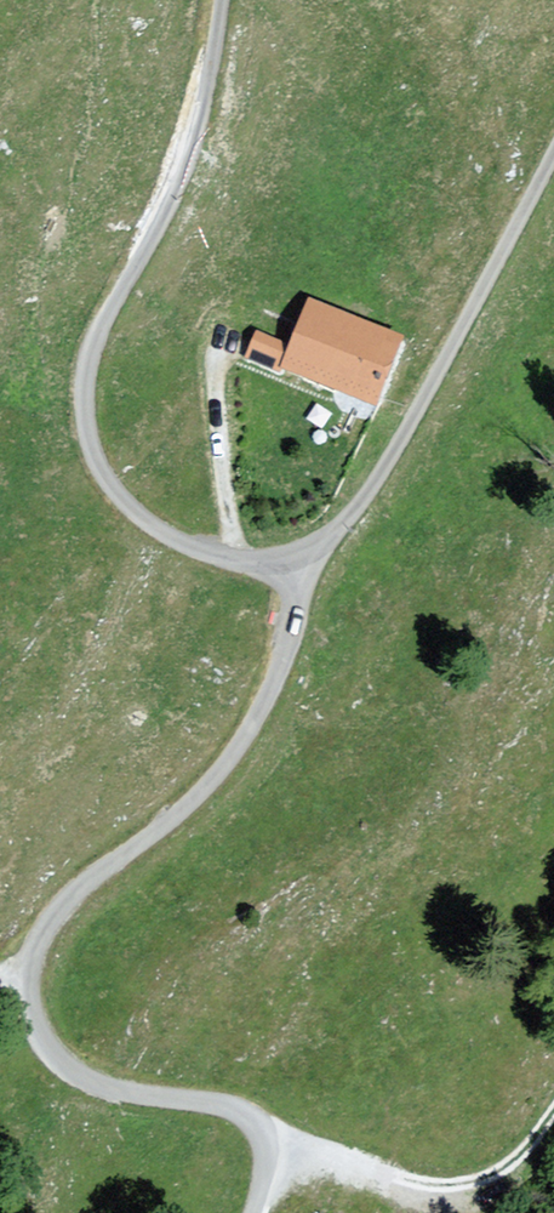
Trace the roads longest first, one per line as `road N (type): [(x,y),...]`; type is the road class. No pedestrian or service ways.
road 1 (unclassified): [(256,1212),(267,1151),(242,1109),(102,1084),(34,1033),(26,981),(32,948),(75,889),(216,770),(277,675),(299,559)]
road 2 (unclassified): [(299,559),(240,563),(142,519),(99,468),(85,415),(101,331),(196,137),(222,0)]
road 3 (unclassified): [(553,160),(413,420),(345,524),(299,559)]
road 4 (track): [(267,1151),(506,1189),(553,1174)]

